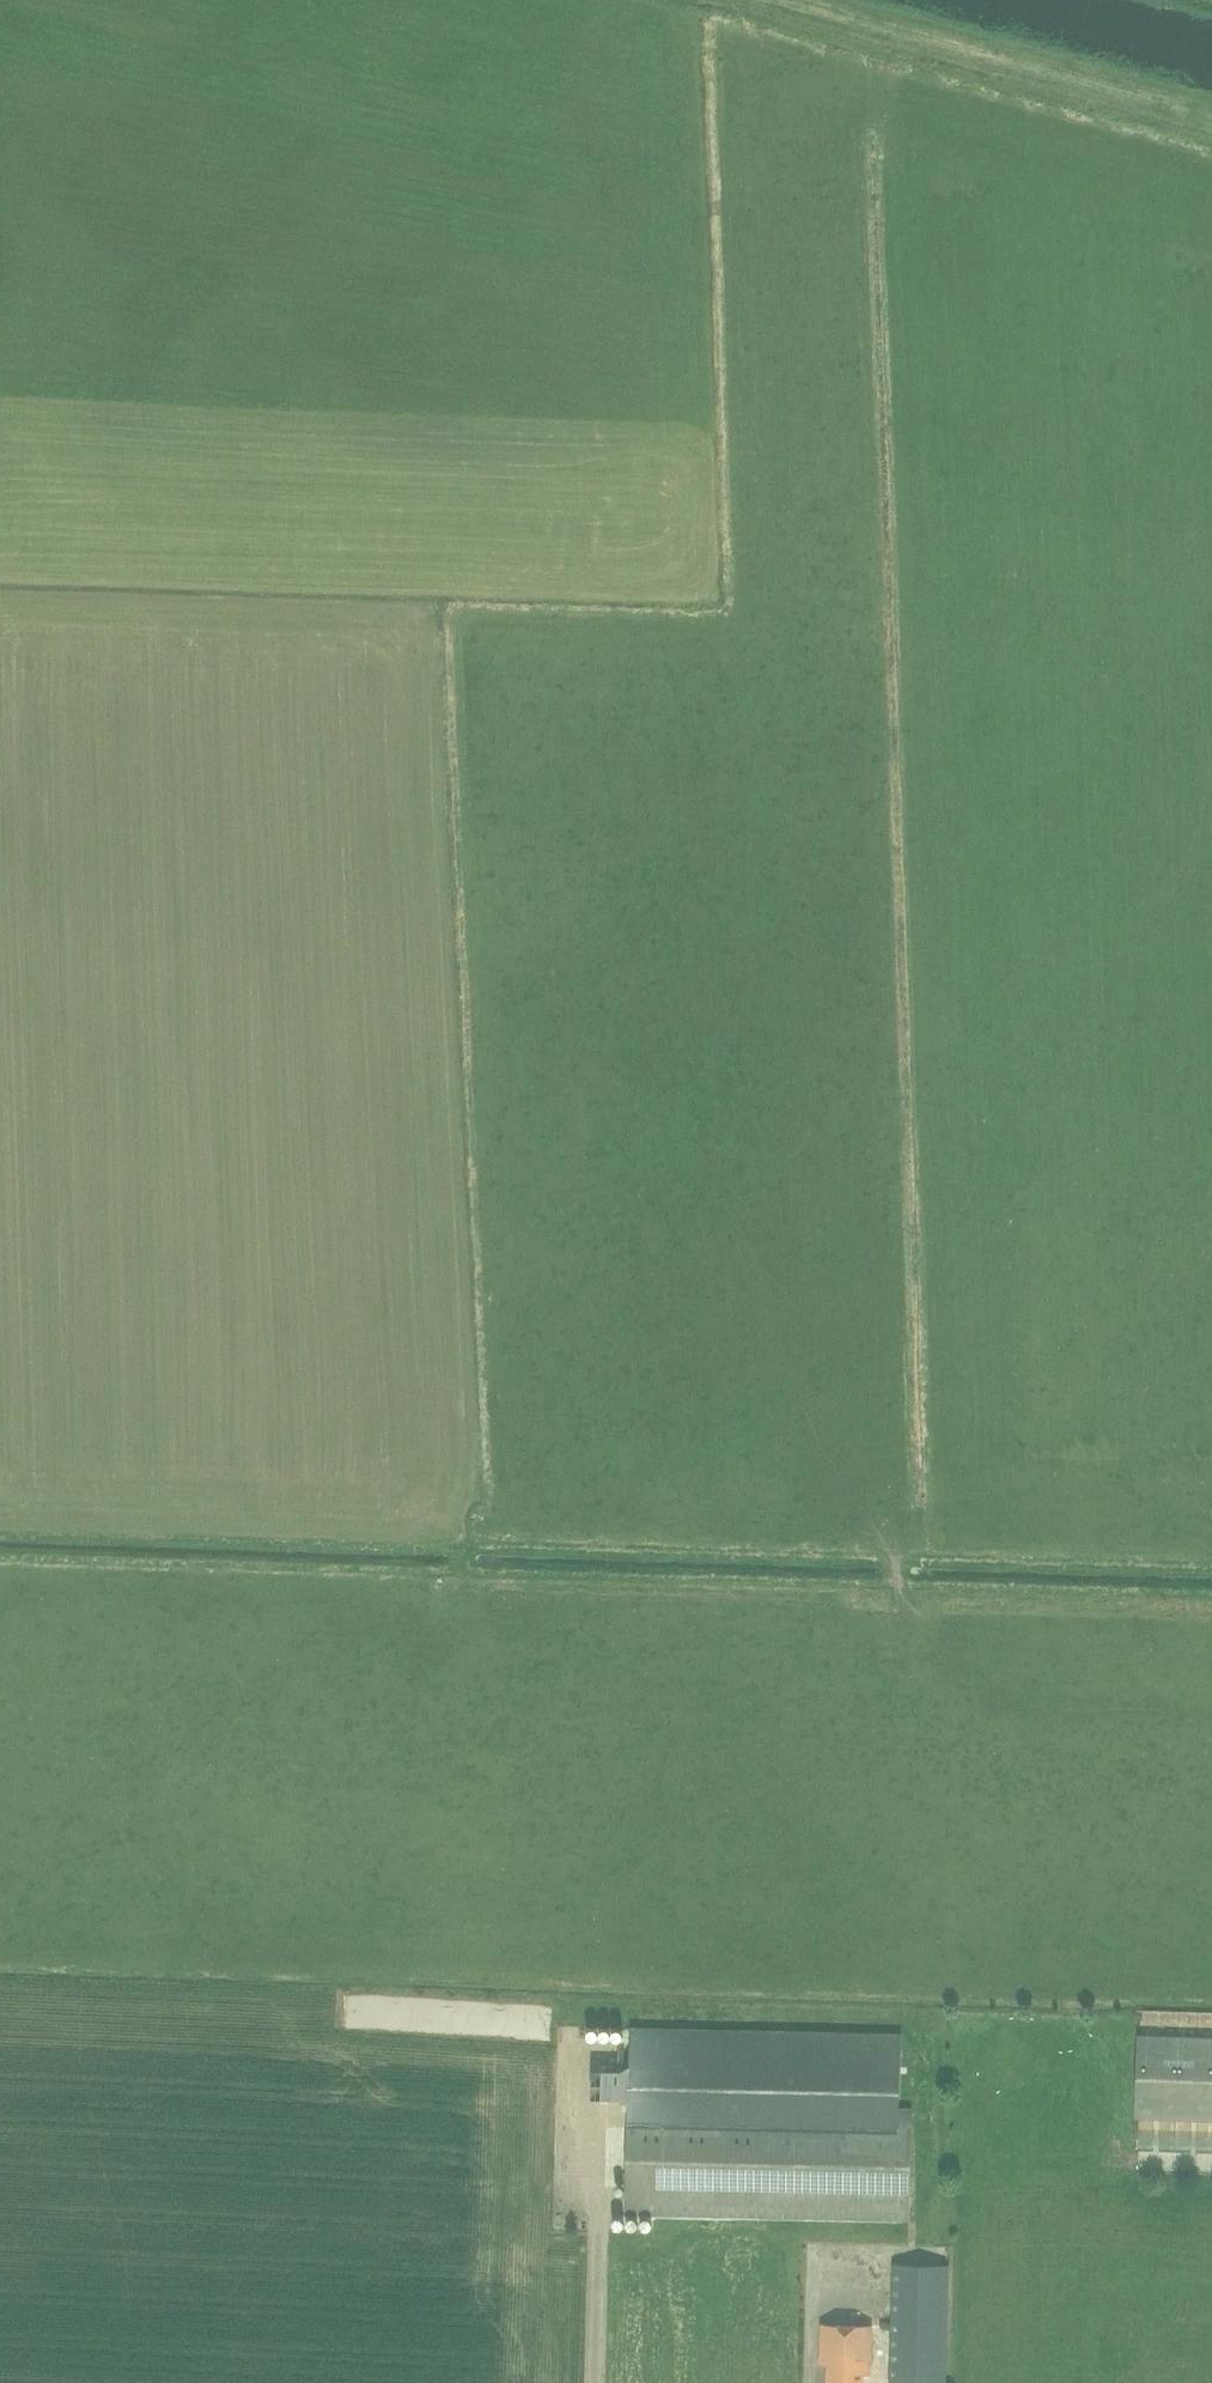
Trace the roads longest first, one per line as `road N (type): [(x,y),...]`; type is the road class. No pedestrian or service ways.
road 1 (track): [(1211,115),(798,0)]

